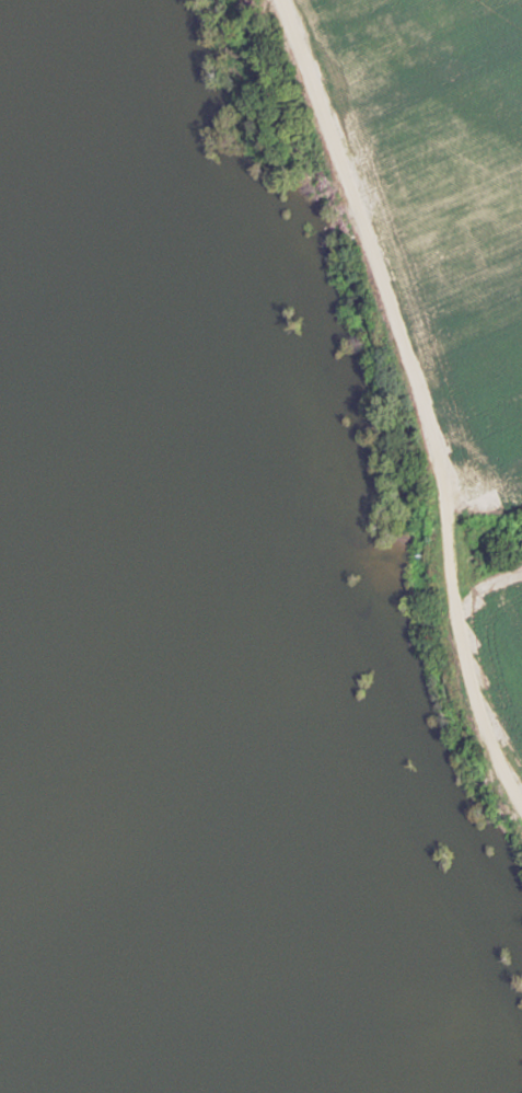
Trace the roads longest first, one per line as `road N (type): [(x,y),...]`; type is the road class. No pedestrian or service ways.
road 1 (residential): [(521,814),(496,763),(455,631),(432,448),(277,0)]

